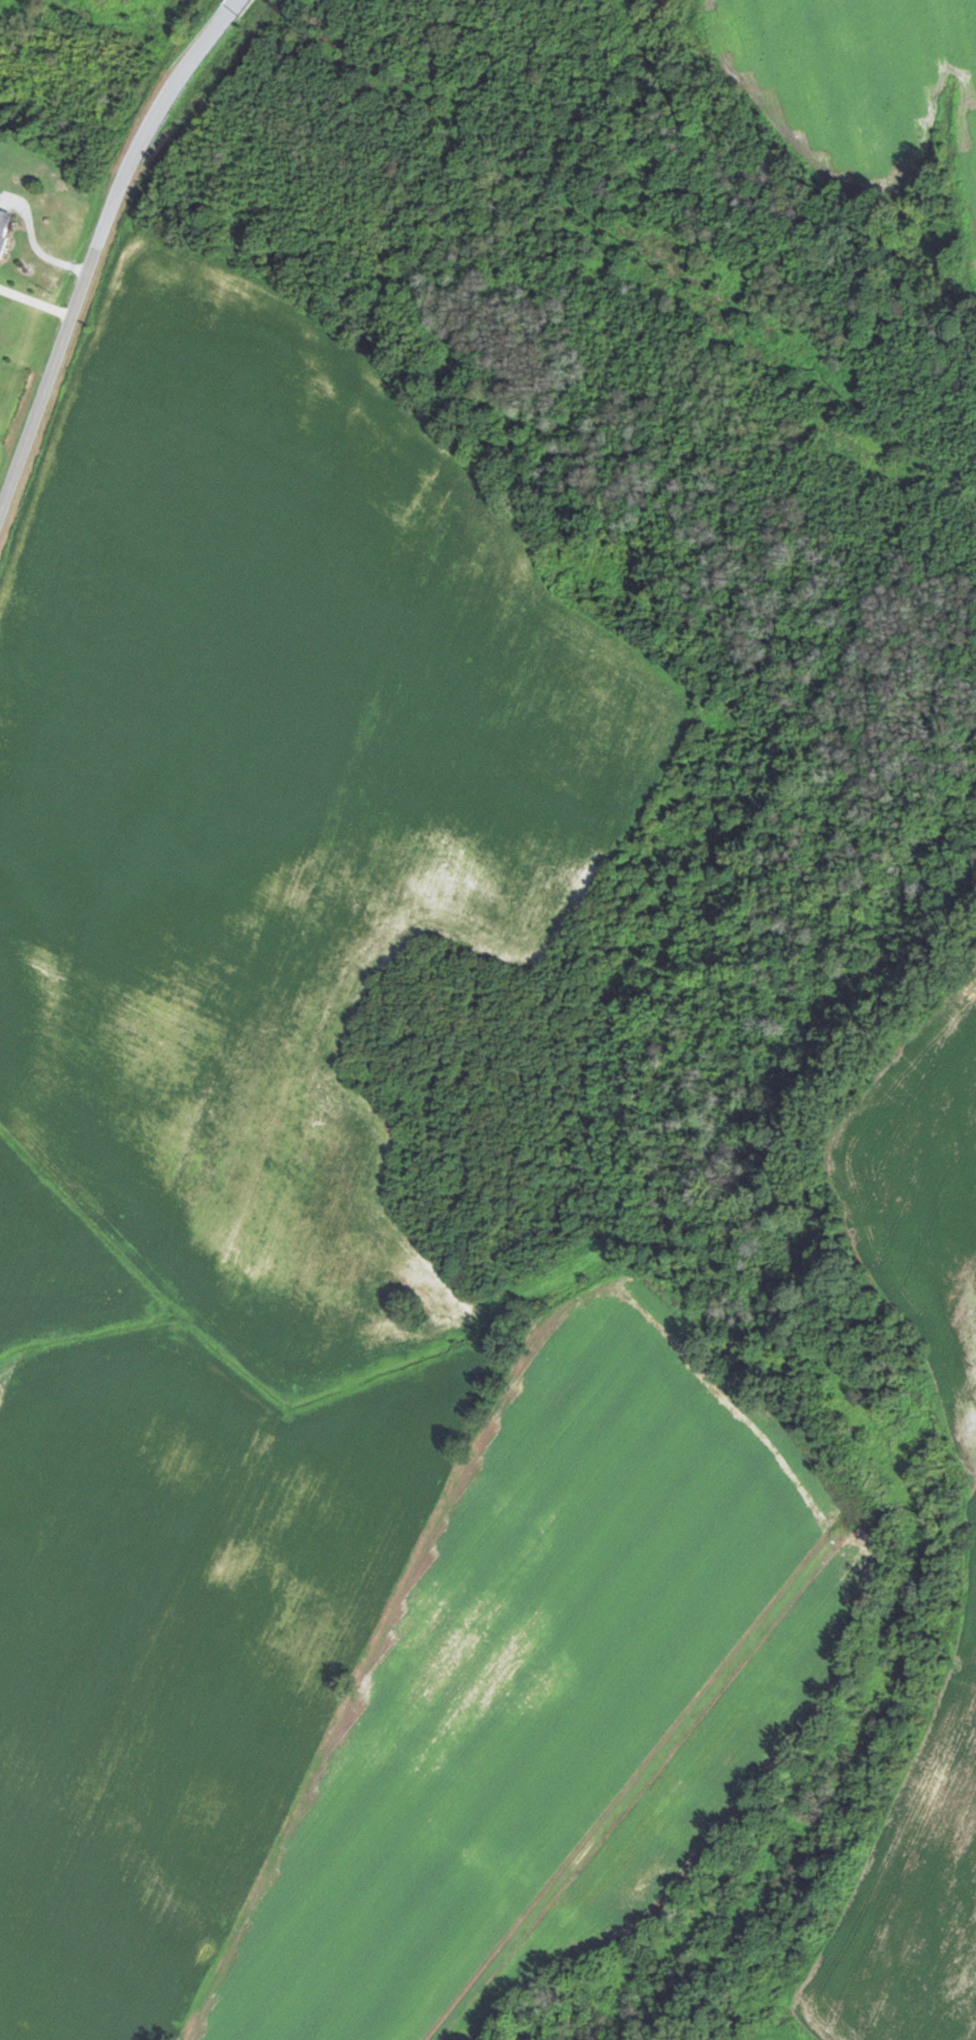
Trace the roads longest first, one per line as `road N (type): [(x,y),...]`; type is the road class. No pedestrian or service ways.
road 1 (residential): [(0,509),(125,168),(177,74),(230,6)]

